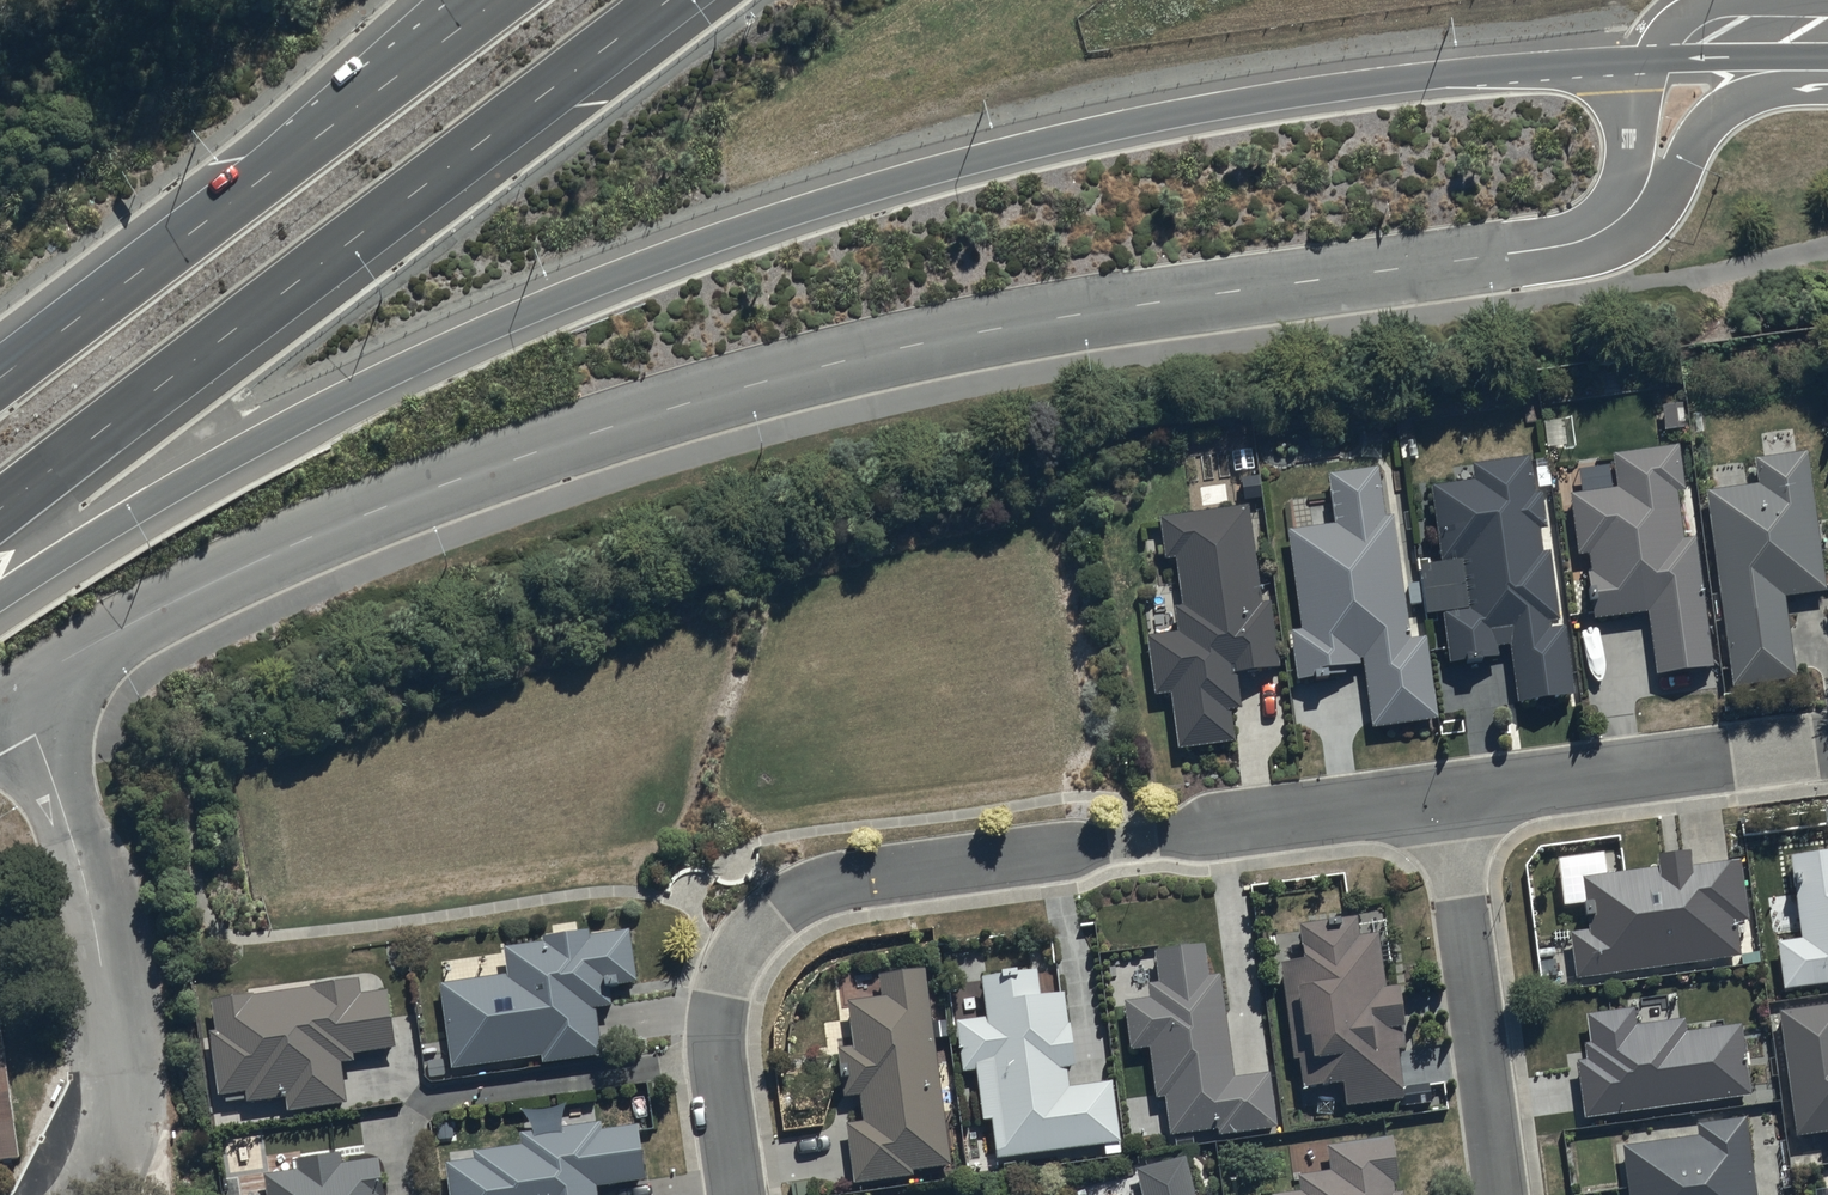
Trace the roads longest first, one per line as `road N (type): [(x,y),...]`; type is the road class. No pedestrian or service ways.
road 1 (residential): [(1702,57),(1629,211),(1574,244),(1062,318),(766,381),(449,482),(267,556),(15,690)]
road 2 (trunk): [(1702,57),(1505,67),(1185,112),(860,190),(528,310),(355,390),(215,464),(0,596)]
road 3 (residential): [(1450,801),(861,876),(782,903),(737,948),(718,999),(717,1059),(736,1194)]
road 4 (motorway): [(668,0),(0,510)]
road 5 (residential): [(1450,801),(1504,1194)]
road 6 (residential): [(1827,747),(1450,801)]
road 7 (trunk): [(0,377),(298,150)]
road 8 (motorway): [(298,150),(496,0)]
road 9 (trunk): [(298,150),(457,0)]
road 10 (secondary): [(1702,57),(1827,37)]

